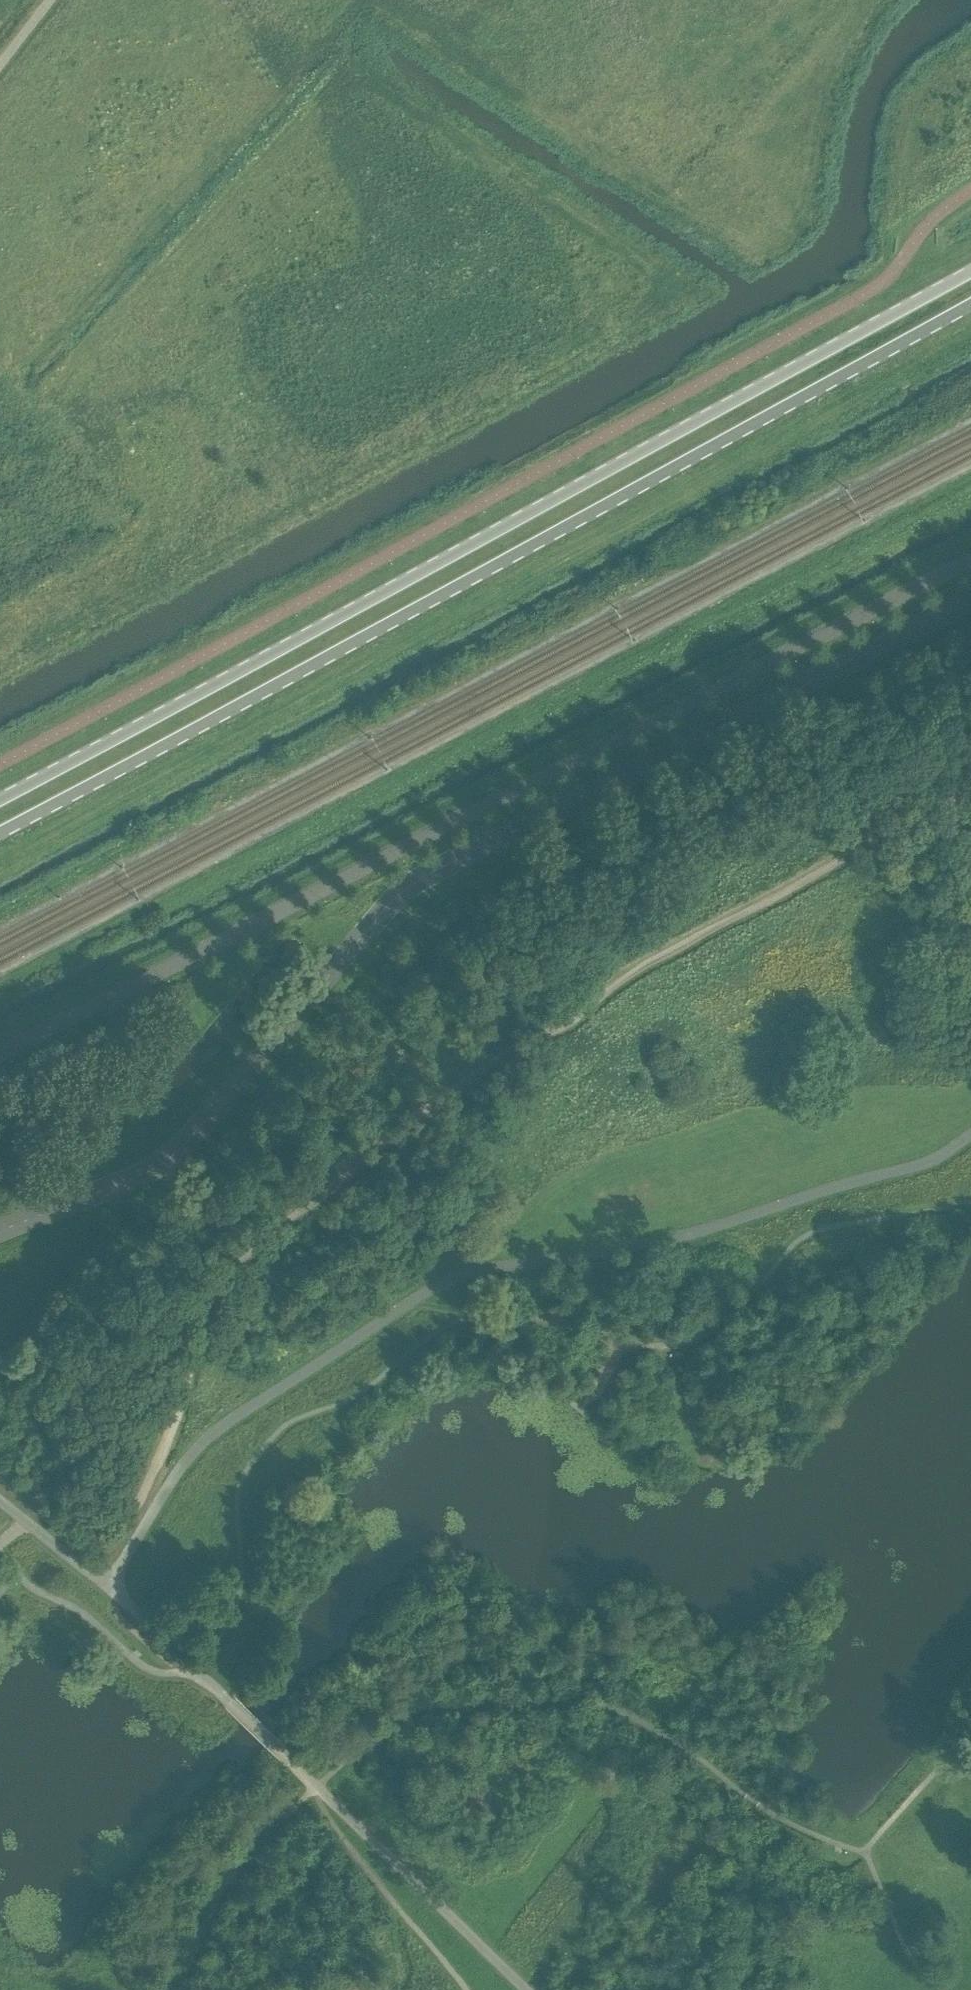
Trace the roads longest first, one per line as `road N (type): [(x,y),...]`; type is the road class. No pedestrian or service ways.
road 1 (unclassified): [(970,601),(405,888),(174,1154),(0,1230)]
road 2 (secondary): [(970,267),(0,796)]
road 3 (secondary): [(0,831),(970,306)]

